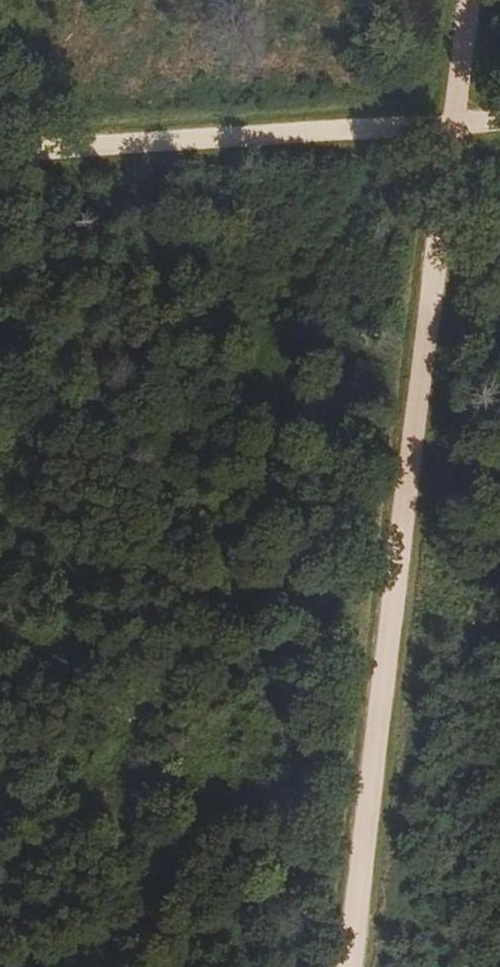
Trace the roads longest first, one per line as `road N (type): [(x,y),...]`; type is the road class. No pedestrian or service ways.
road 1 (track): [(462,0),(348,966)]
road 2 (track): [(499,121),(0,163)]

